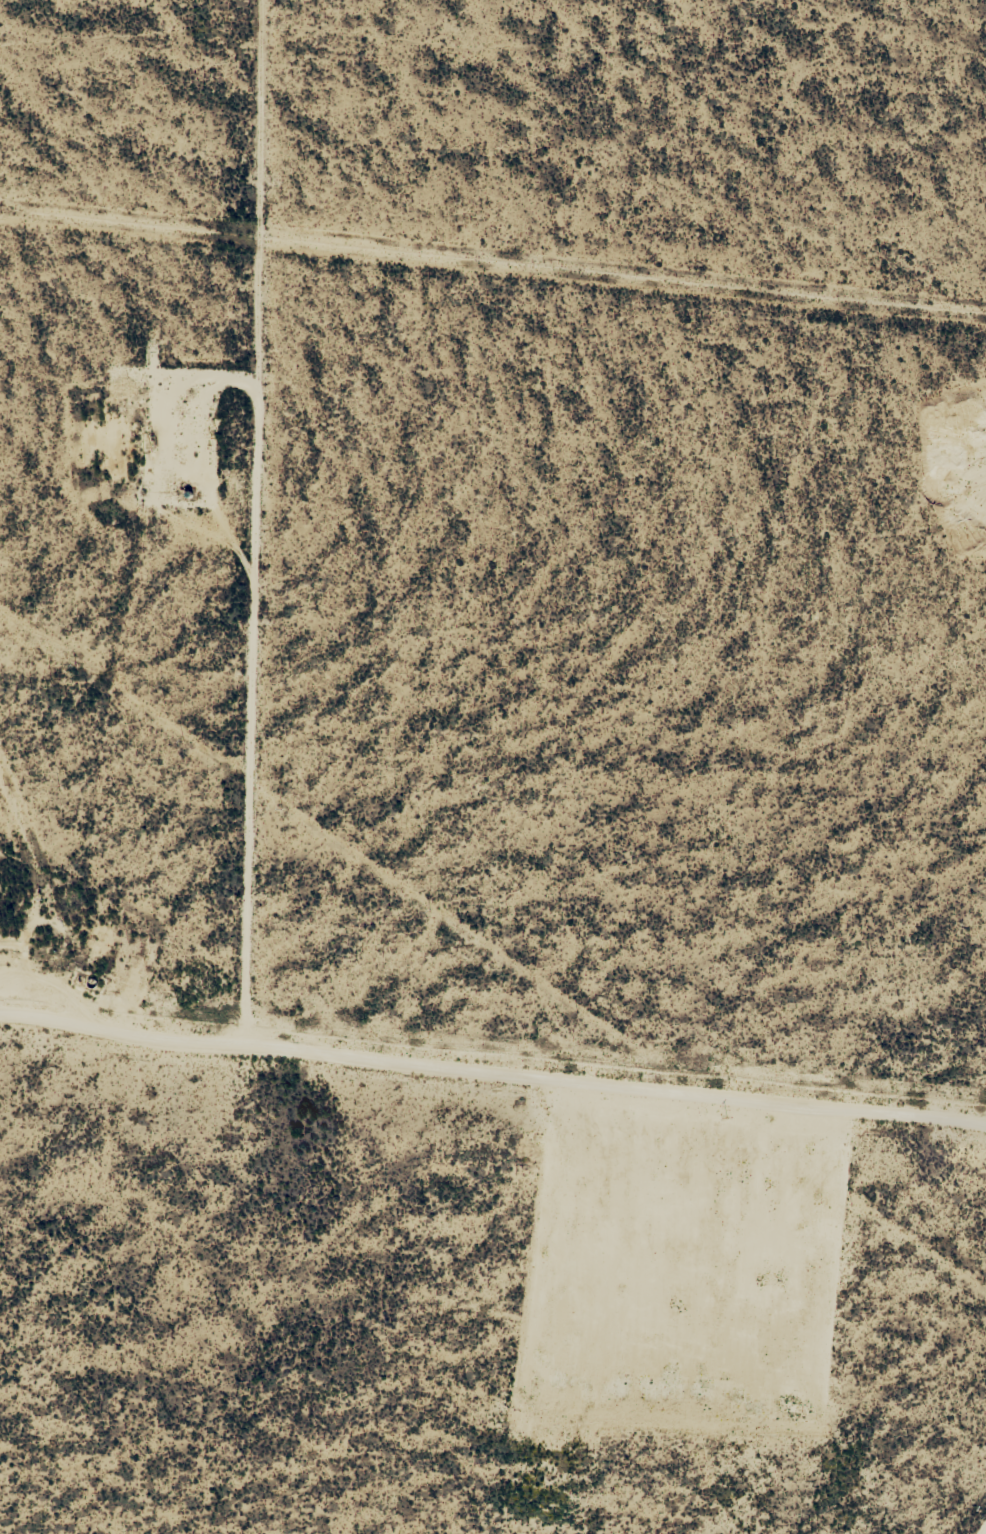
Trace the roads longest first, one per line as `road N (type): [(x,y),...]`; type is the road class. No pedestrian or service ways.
road 1 (track): [(0,1043),(409,1081),(985,1167)]
road 2 (track): [(772,1533),(985,1388)]

